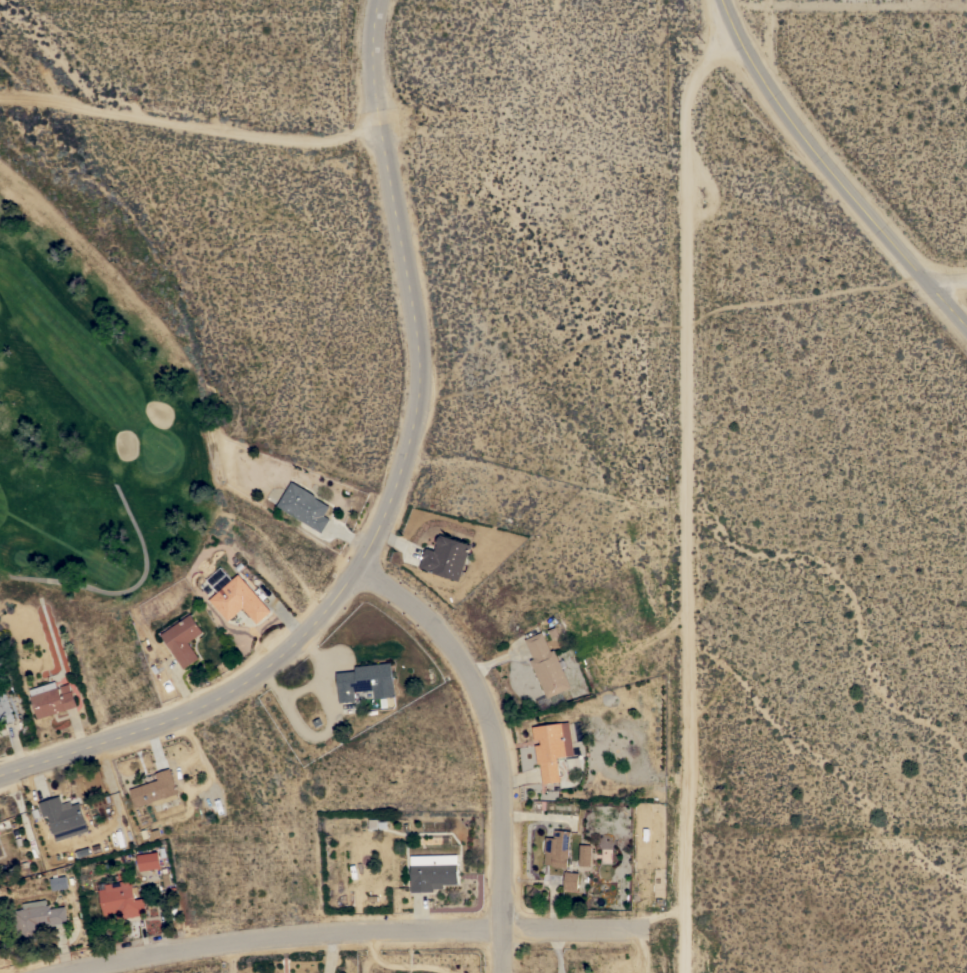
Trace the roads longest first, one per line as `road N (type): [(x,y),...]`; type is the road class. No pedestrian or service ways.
road 1 (residential): [(377,0),(374,74),(418,362),(416,418),(361,568),(278,662),(215,700),(0,774)]
road 2 (residential): [(740,43),(707,63),(688,95),(684,972)]
road 3 (residential): [(70,972),(242,939),(643,929)]
road 4 (residential): [(503,972),(503,783),(487,715),(447,639),(361,568)]
road 5 (residential): [(381,132),(302,145),(0,100)]
road 6 (tertiary): [(724,0),(768,89),(928,281)]

